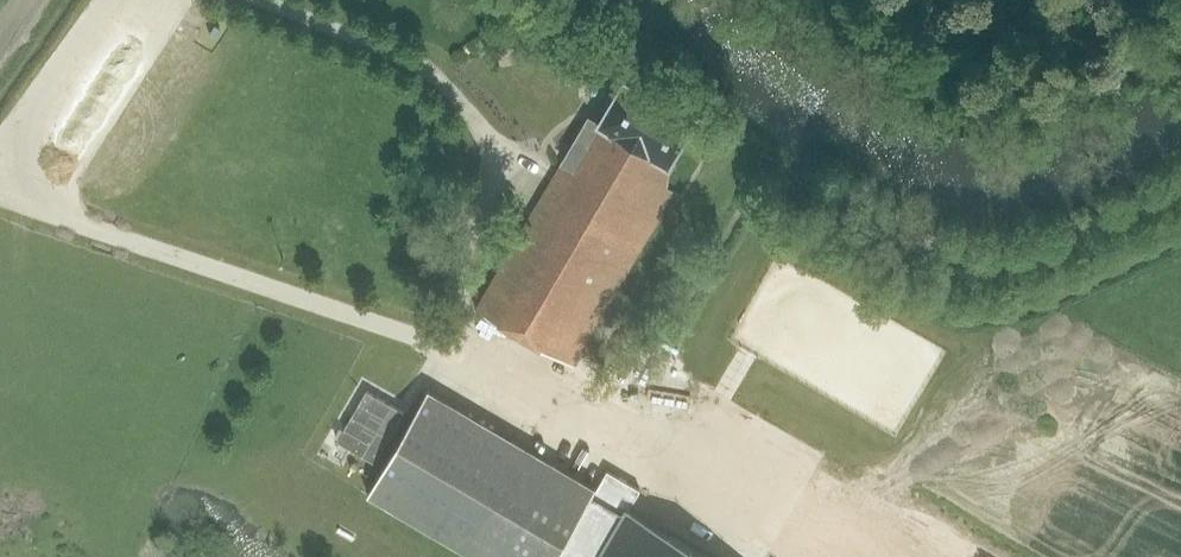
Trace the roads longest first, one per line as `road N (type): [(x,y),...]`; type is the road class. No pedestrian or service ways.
road 1 (track): [(776,506),(568,392),(0,193)]
road 2 (unclassified): [(452,353),(469,243),(489,183),(486,136),(429,71),(247,0)]
road 3 (track): [(0,139),(106,0)]

